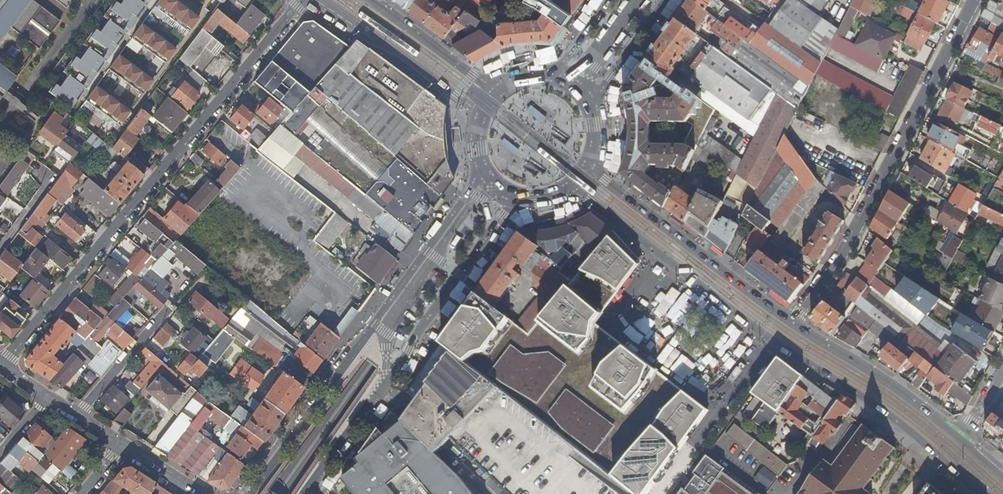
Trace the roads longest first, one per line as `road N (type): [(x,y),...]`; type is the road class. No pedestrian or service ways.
road 1 (primary): [(631,0),(267,493)]
road 2 (primary): [(285,493),(643,0)]
road 3 (residential): [(2,370),(303,0)]
road 4 (primary): [(485,172),(247,493)]
road 5 (residential): [(972,0),(843,250),(789,321)]
road 6 (primary): [(315,482),(513,193)]
road 7 (primary): [(567,183),(774,342)]
road 8 (primary): [(789,321),(583,164)]
road 9 (primary): [(774,342),(901,423),(979,493)]
road 10 (primary): [(962,441),(789,321)]
road 11 (primary): [(323,0),(478,117)]
road 12 (residential): [(774,342),(659,493)]
road 13 (primary): [(498,92),(371,0)]
road 14 (residential): [(164,315),(78,415)]
road 15 (primary): [(585,104),(665,0)]

